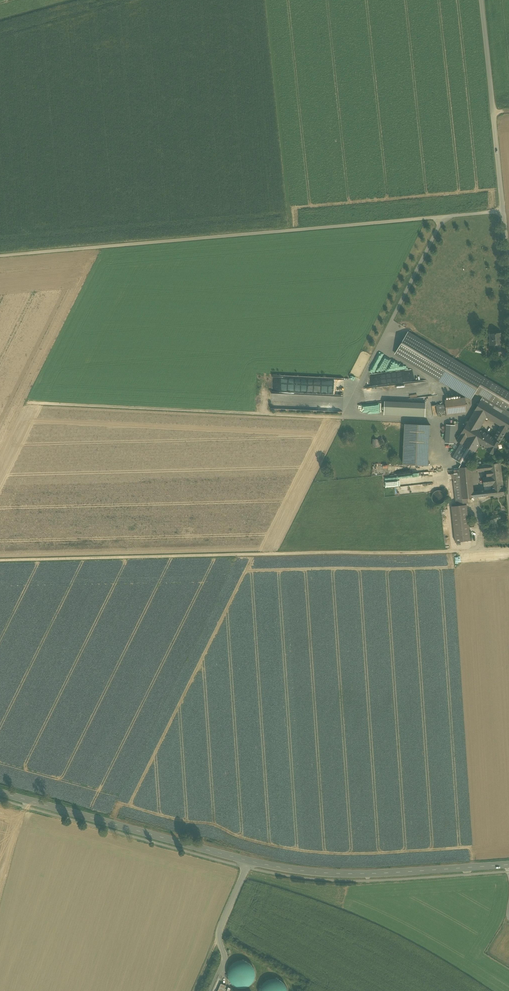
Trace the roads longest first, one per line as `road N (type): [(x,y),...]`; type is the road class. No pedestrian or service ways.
road 1 (secondary): [(0,793),(285,869),(508,865)]
road 2 (track): [(508,549),(0,561)]
road 3 (track): [(501,213),(0,255)]
road 4 (track): [(348,418),(27,403)]
road 5 (unclassified): [(482,0),(508,283)]

